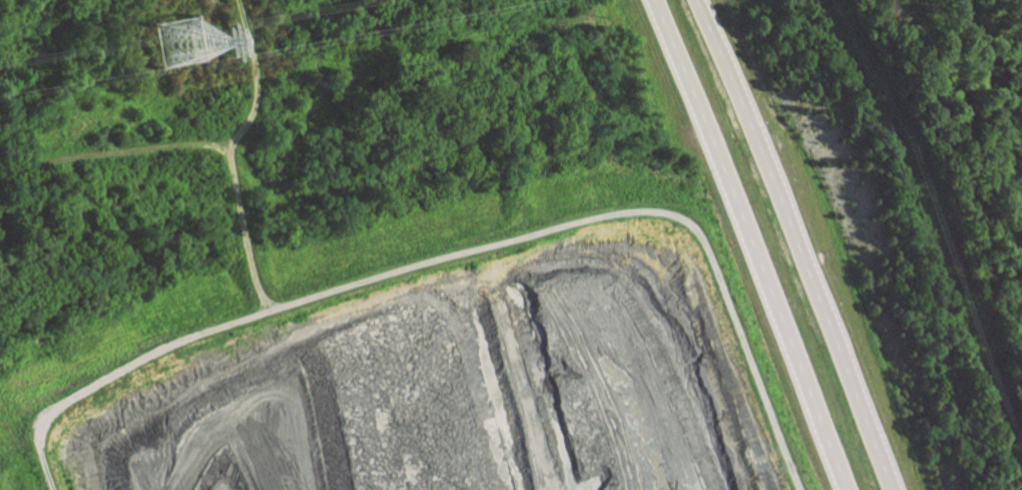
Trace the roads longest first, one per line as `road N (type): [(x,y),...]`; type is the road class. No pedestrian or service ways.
road 1 (trunk): [(894,489),(701,0)]
road 2 (trunk): [(654,0),(845,489)]
road 3 (track): [(825,0),(923,153),(945,221),(939,256),(875,286)]
road 4 (track): [(939,256),(991,368),(1021,471)]

